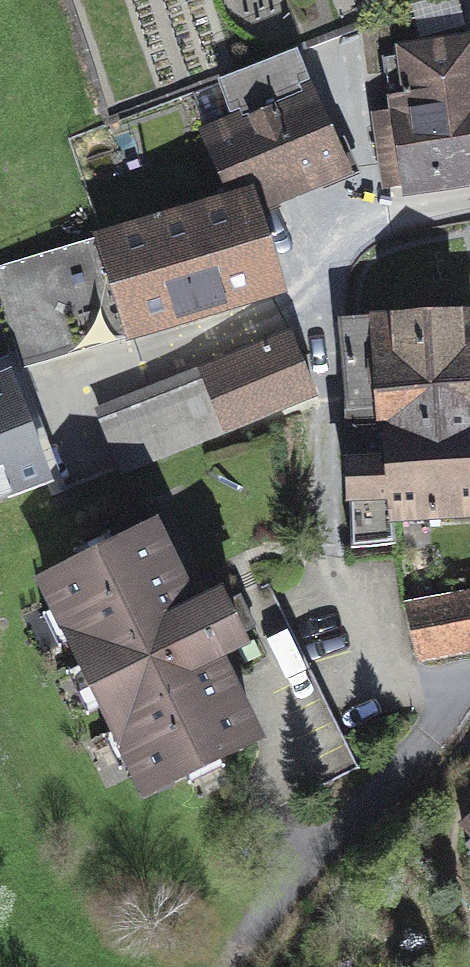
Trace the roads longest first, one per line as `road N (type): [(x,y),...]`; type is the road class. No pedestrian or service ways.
road 1 (residential): [(325,299),(336,249),(367,221),(469,200)]

